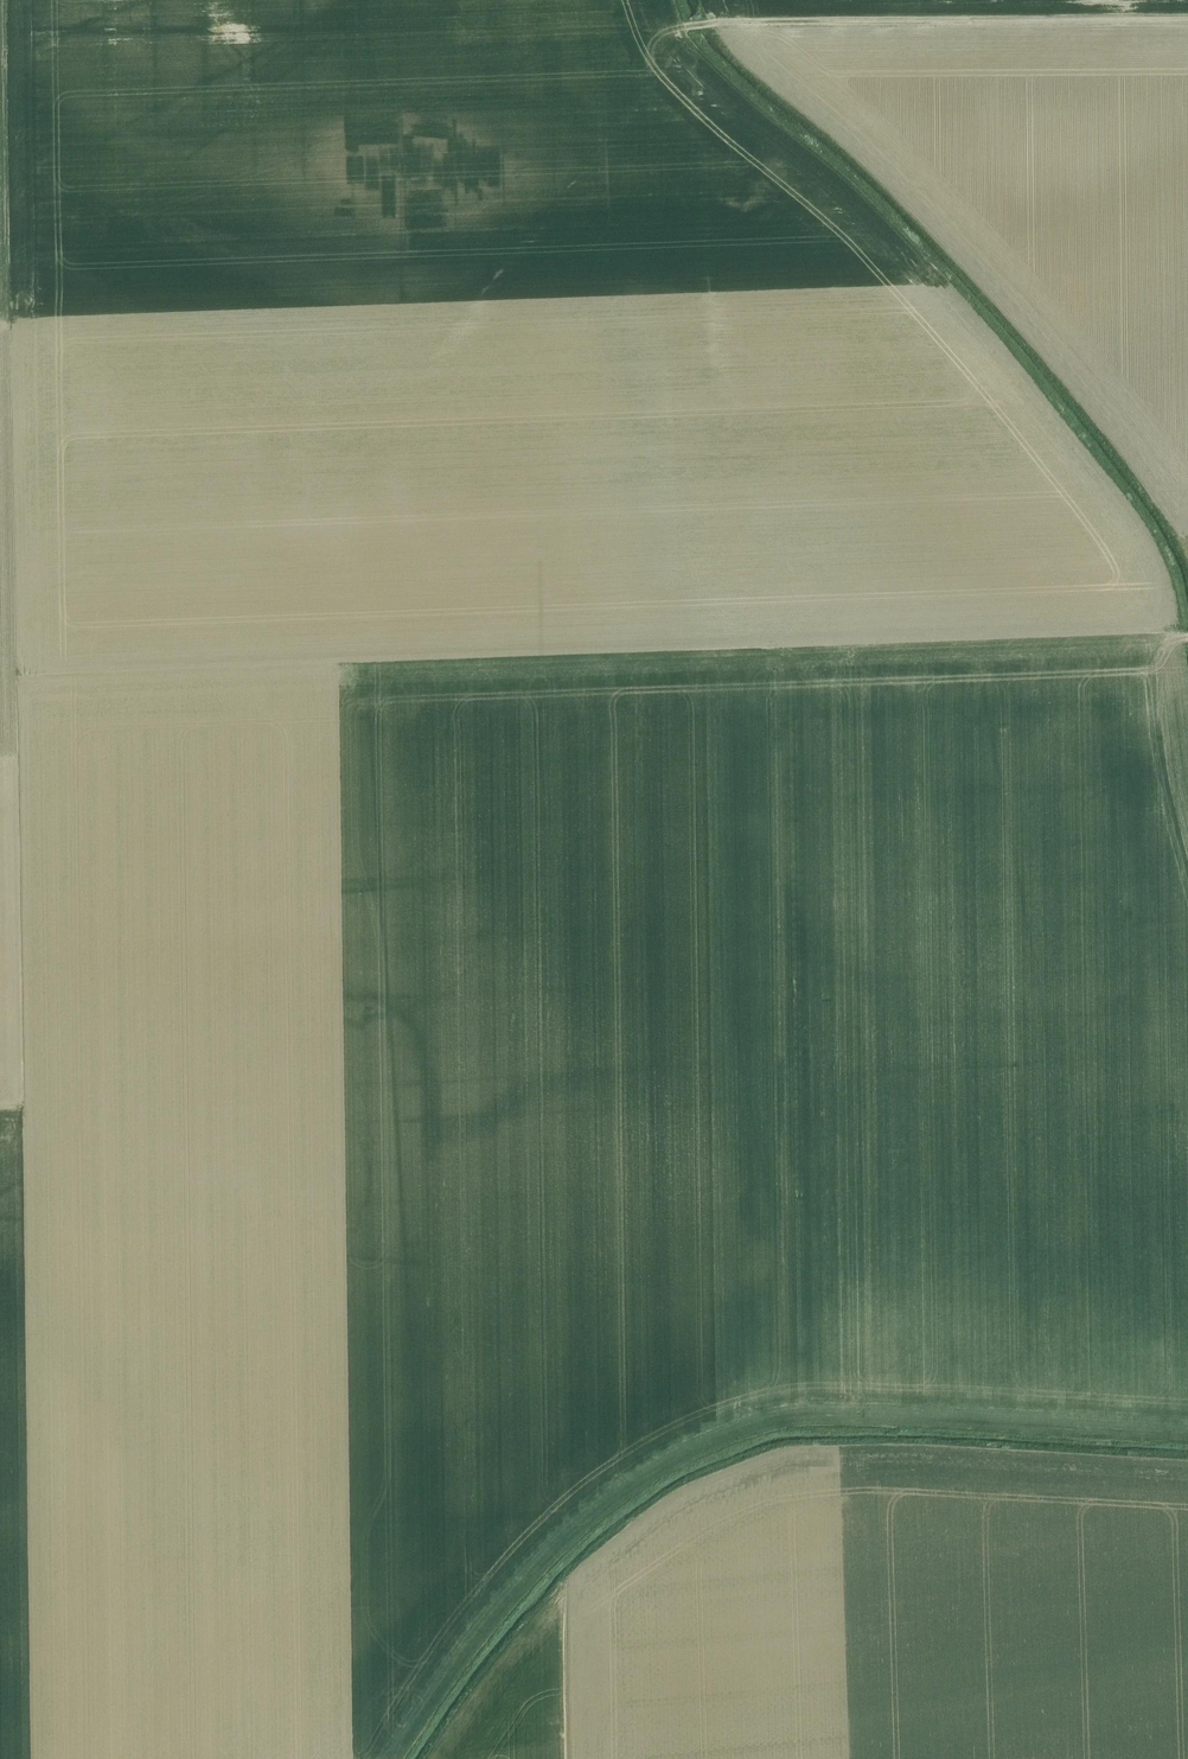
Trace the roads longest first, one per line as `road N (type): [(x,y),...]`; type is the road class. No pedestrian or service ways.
road 1 (track): [(1187,18),(684,24)]

